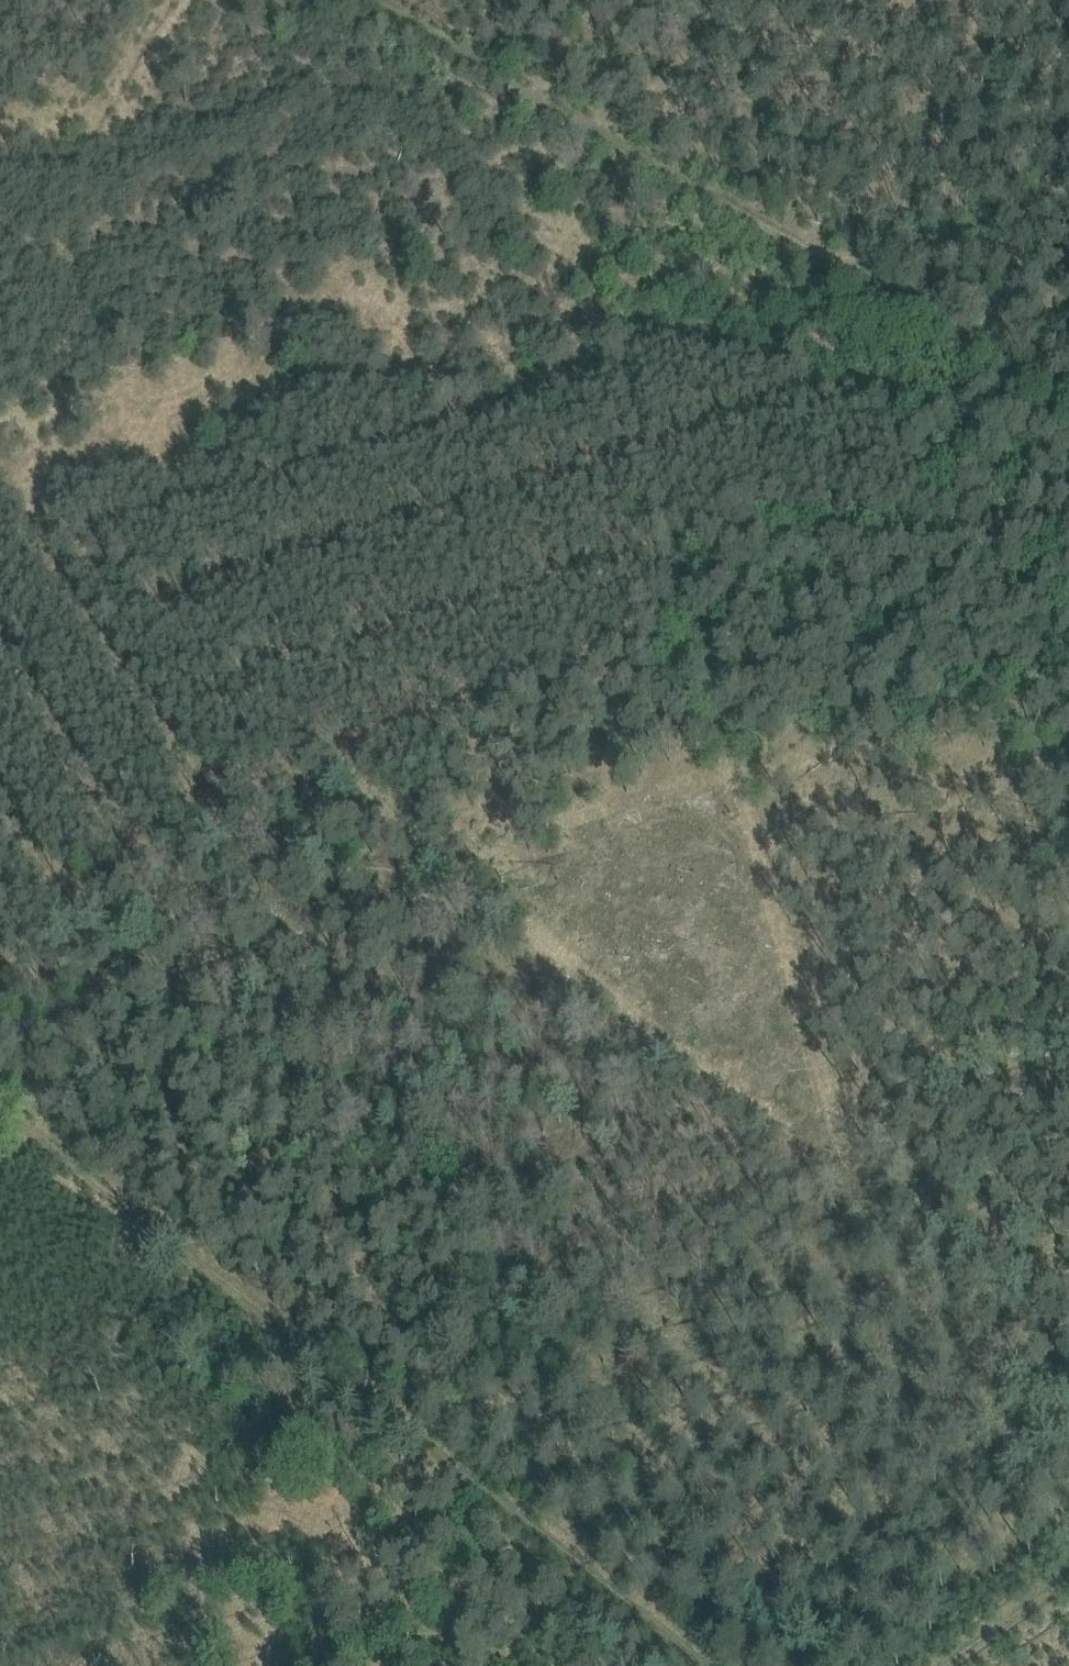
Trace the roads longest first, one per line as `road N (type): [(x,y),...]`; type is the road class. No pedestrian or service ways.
road 1 (track): [(0,1101),(723,1665)]
road 2 (track): [(933,1665),(1068,1570)]

